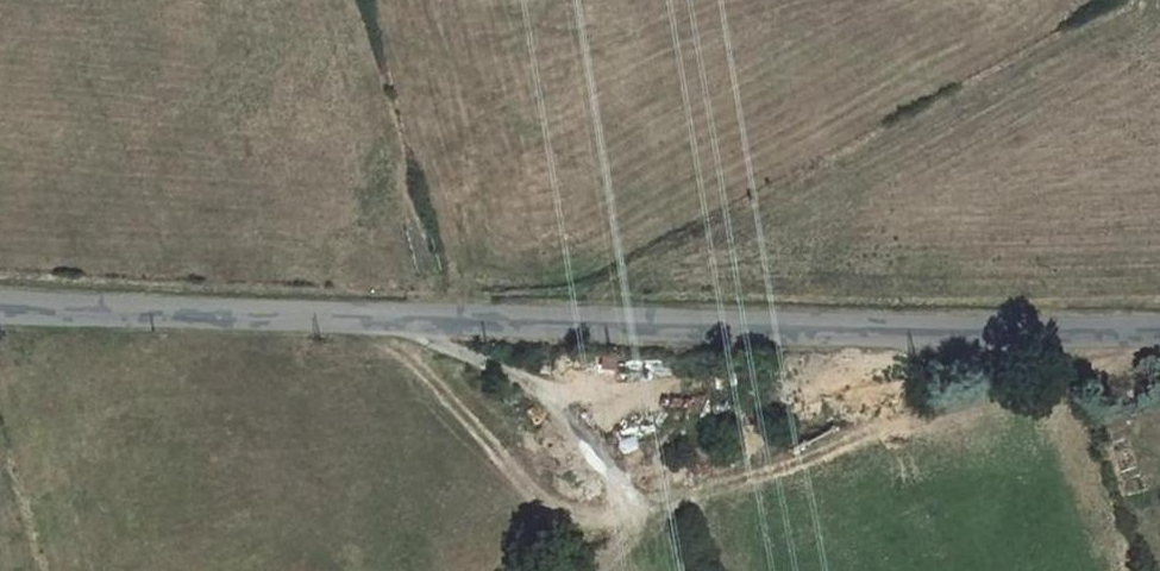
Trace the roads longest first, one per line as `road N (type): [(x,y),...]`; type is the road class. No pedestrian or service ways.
road 1 (unclassified): [(1159,328),(1063,333),(0,307)]
road 2 (track): [(561,570),(649,511),(989,395),(1063,333)]
road 3 (track): [(649,511),(535,384),(447,345),(421,320)]

